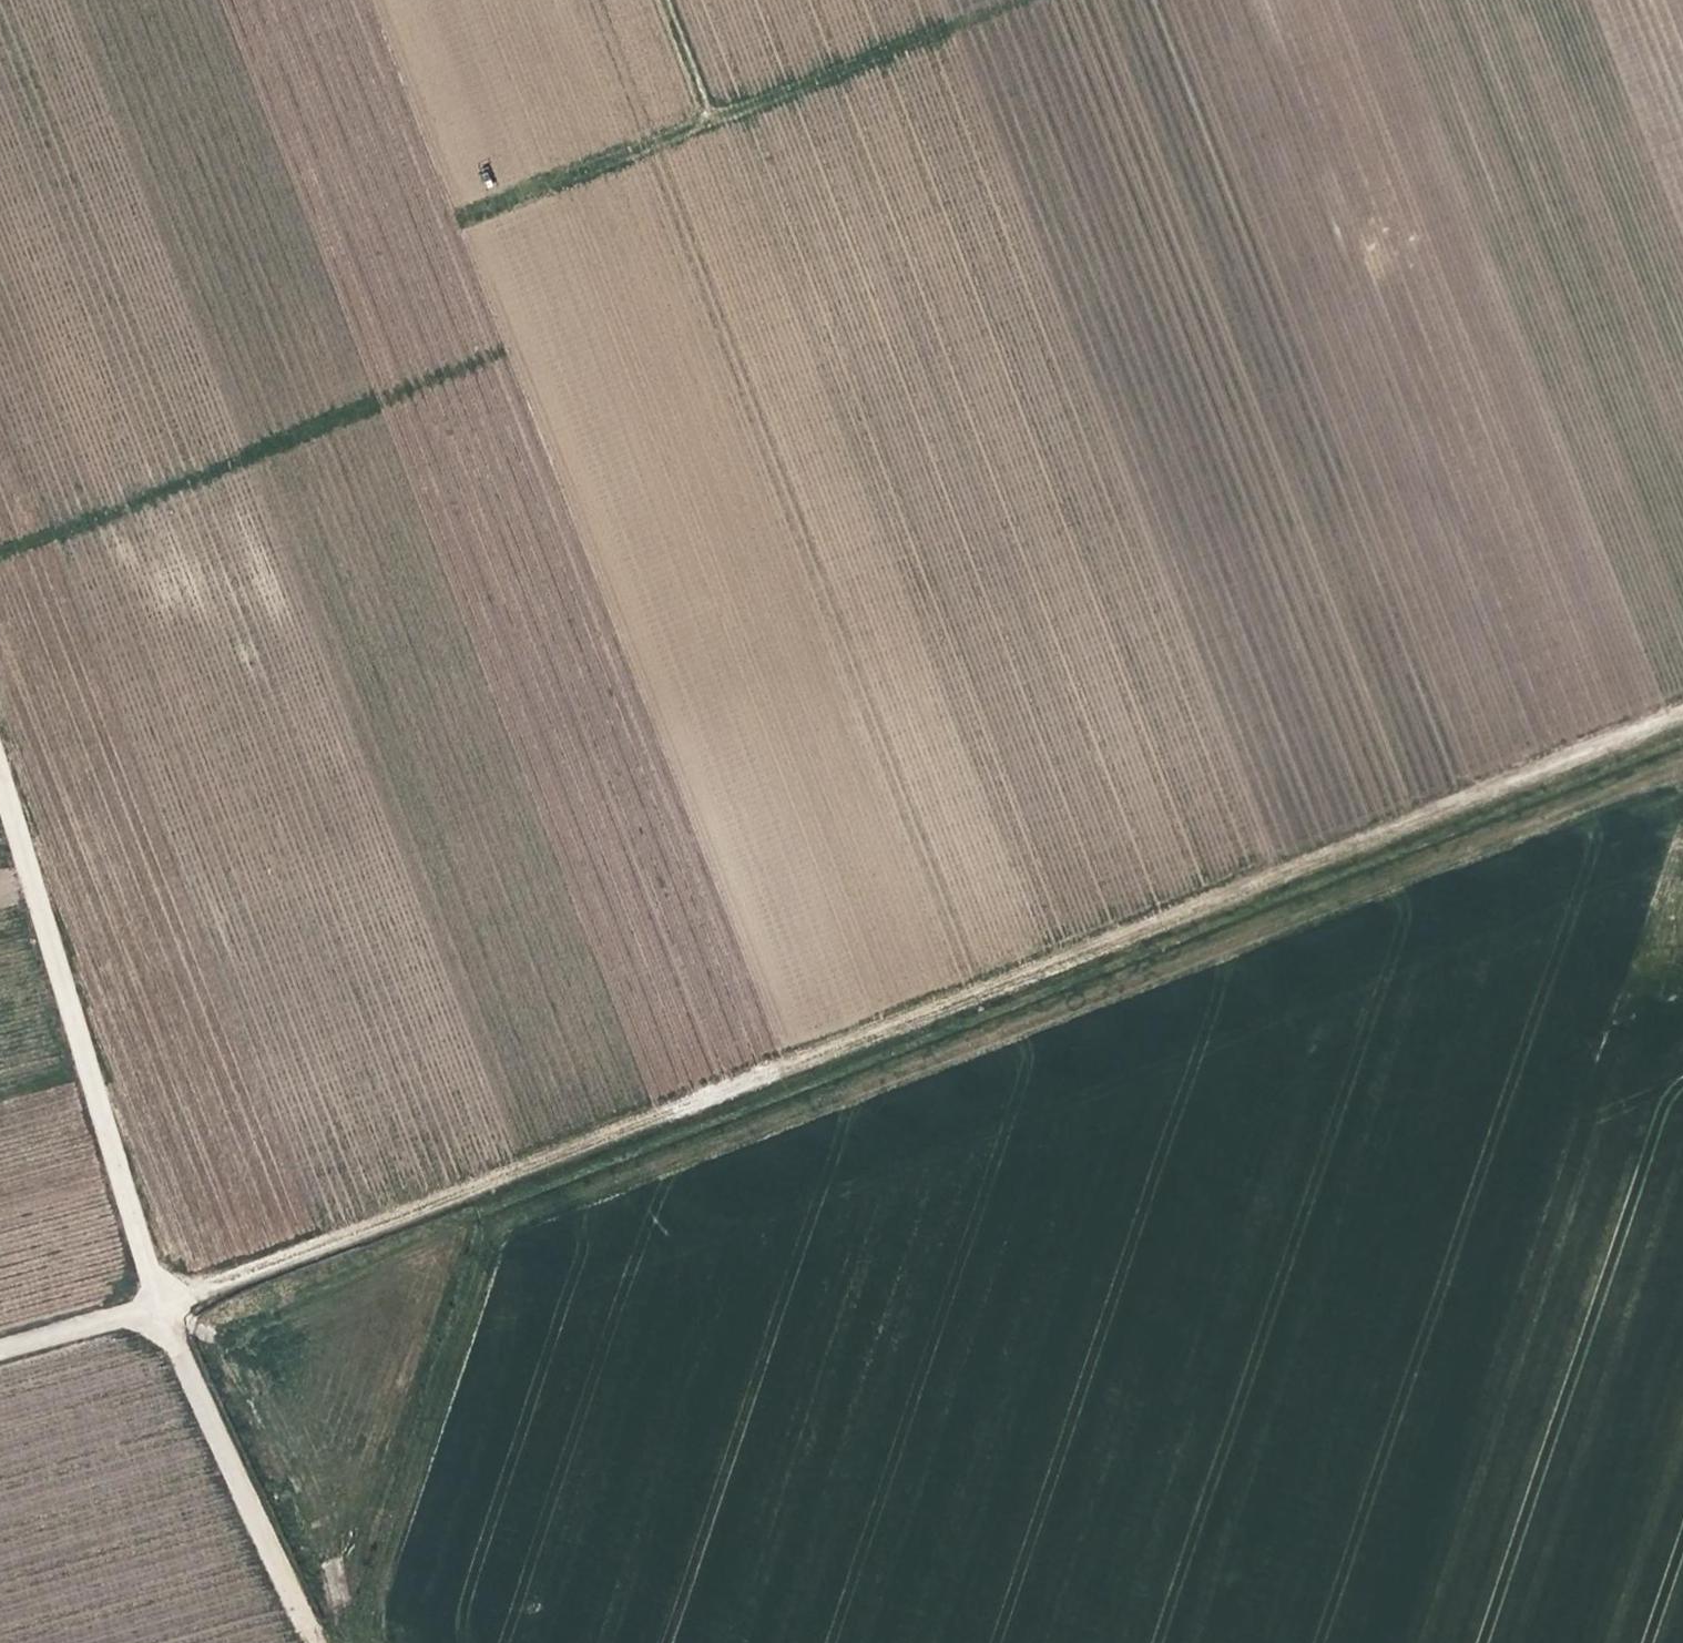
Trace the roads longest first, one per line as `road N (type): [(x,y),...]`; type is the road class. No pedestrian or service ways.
road 1 (track): [(1682,709),(755,1073),(150,1296)]
road 2 (unclassified): [(0,1338),(150,1296),(0,781)]
road 3 (track): [(1023,0),(714,122),(666,0)]
road 4 (track): [(310,1642),(150,1296)]

